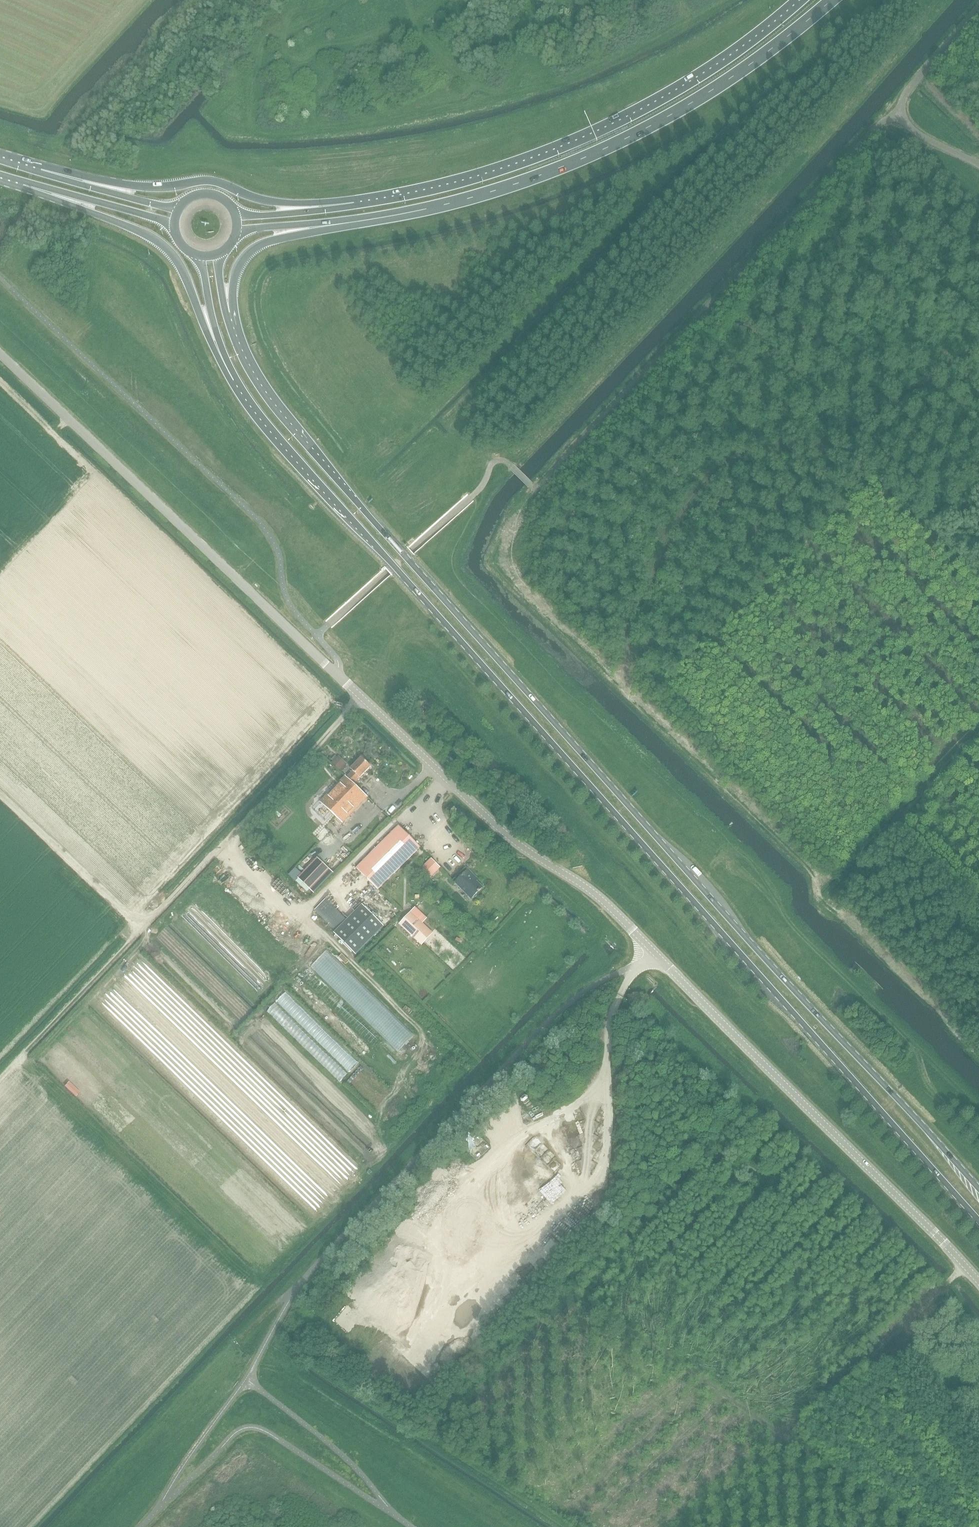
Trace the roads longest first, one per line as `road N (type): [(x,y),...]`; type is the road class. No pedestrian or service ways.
road 1 (unclassified): [(978,1282),(618,915),(510,837),(0,354)]
road 2 (primary): [(978,1191),(356,500),(276,406),(232,321)]
road 3 (primary): [(241,393),(978,1220)]
road 4 (track): [(978,350),(838,436),(742,452),(704,480),(667,539),(628,649),(632,671),(661,701),(709,727),(929,787),(978,838)]
road 5 (trunk): [(337,223),(469,198),(597,152),(726,79),(832,0)]
road 6 (track): [(816,897),(810,874),(503,573),(500,549),(534,489)]
road 7 (trunk): [(796,0),(713,65),(586,135),(471,178),(362,201)]
road 8 (track): [(765,1106),(435,1446)]
road 9 (track): [(921,1526),(572,1305)]
road 10 (track): [(978,575),(704,310)]
road 11 (track): [(703,1526),(950,1289)]
road 12 (trunk): [(362,201),(268,201),(215,181),(149,187),(27,165)]
road 13 (primary): [(18,183),(168,250),(241,393)]
road 14 (track): [(577,882),(590,864),(585,847),(415,656)]
road 15 (track): [(978,739),(816,897)]
road 16 (trunk): [(232,321),(235,275),(246,254),(337,223)]
road 17 (primary): [(18,183),(175,225)]
road 18 (primary): [(179,208),(27,165)]
road 19 (primary): [(199,255),(214,326),(241,393)]
road 20 (trunk): [(362,201),(235,213)]

